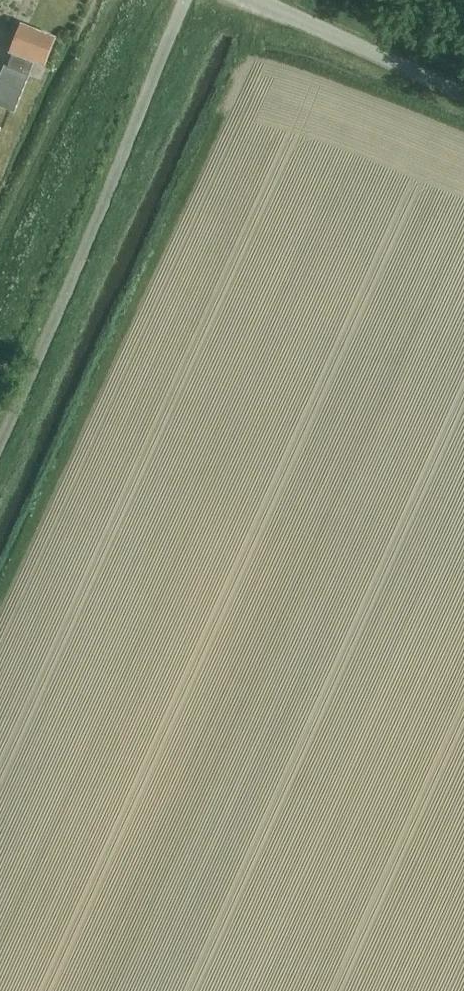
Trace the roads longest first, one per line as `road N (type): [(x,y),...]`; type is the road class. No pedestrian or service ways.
road 1 (unclassified): [(0,449),(186,0)]
road 2 (track): [(118,0),(0,255)]
road 3 (unclassified): [(463,90),(259,0)]

